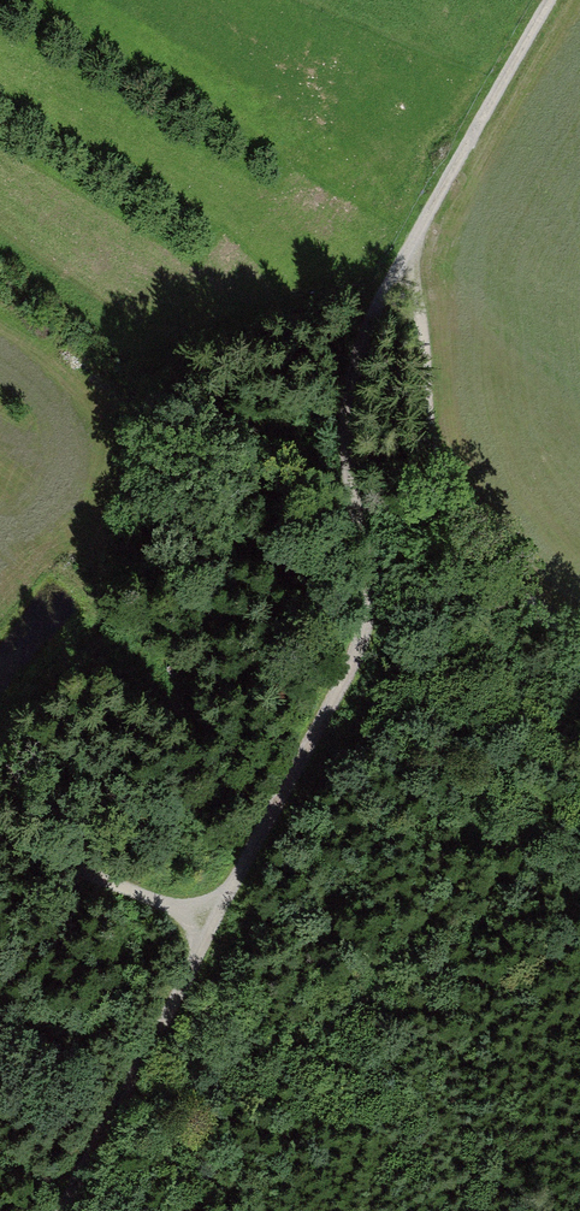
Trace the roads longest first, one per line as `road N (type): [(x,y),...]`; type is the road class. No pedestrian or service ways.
road 1 (track): [(553,0),(408,256),(351,391),(344,451),(370,594),(359,641),(60,1210)]
road 2 (track): [(408,256),(421,405),(439,473),(579,656)]
road 3 (track): [(0,834),(140,892),(218,914)]

